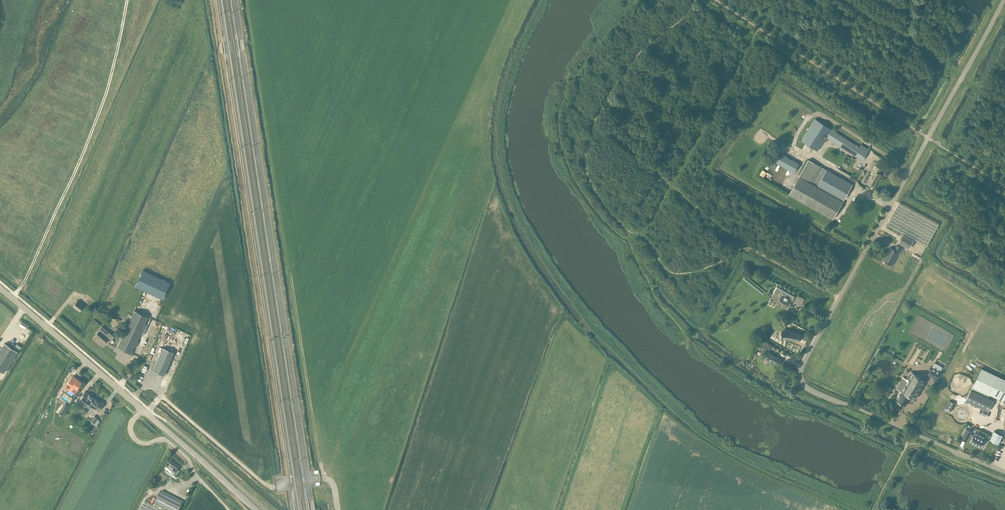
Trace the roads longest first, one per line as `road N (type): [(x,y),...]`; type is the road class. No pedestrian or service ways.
road 1 (unclassified): [(1004,472),(813,391),(800,376),(1004,0)]
road 2 (track): [(289,504),(221,53)]
road 3 (track): [(127,0),(94,125),(12,298)]
road 4 (track): [(290,274),(323,478)]
road 5 (secondary): [(141,409),(0,288)]
road 6 (unclassified): [(228,509),(167,441),(137,442),(130,426),(141,409)]
road 7 (secondary): [(255,509),(141,409)]

